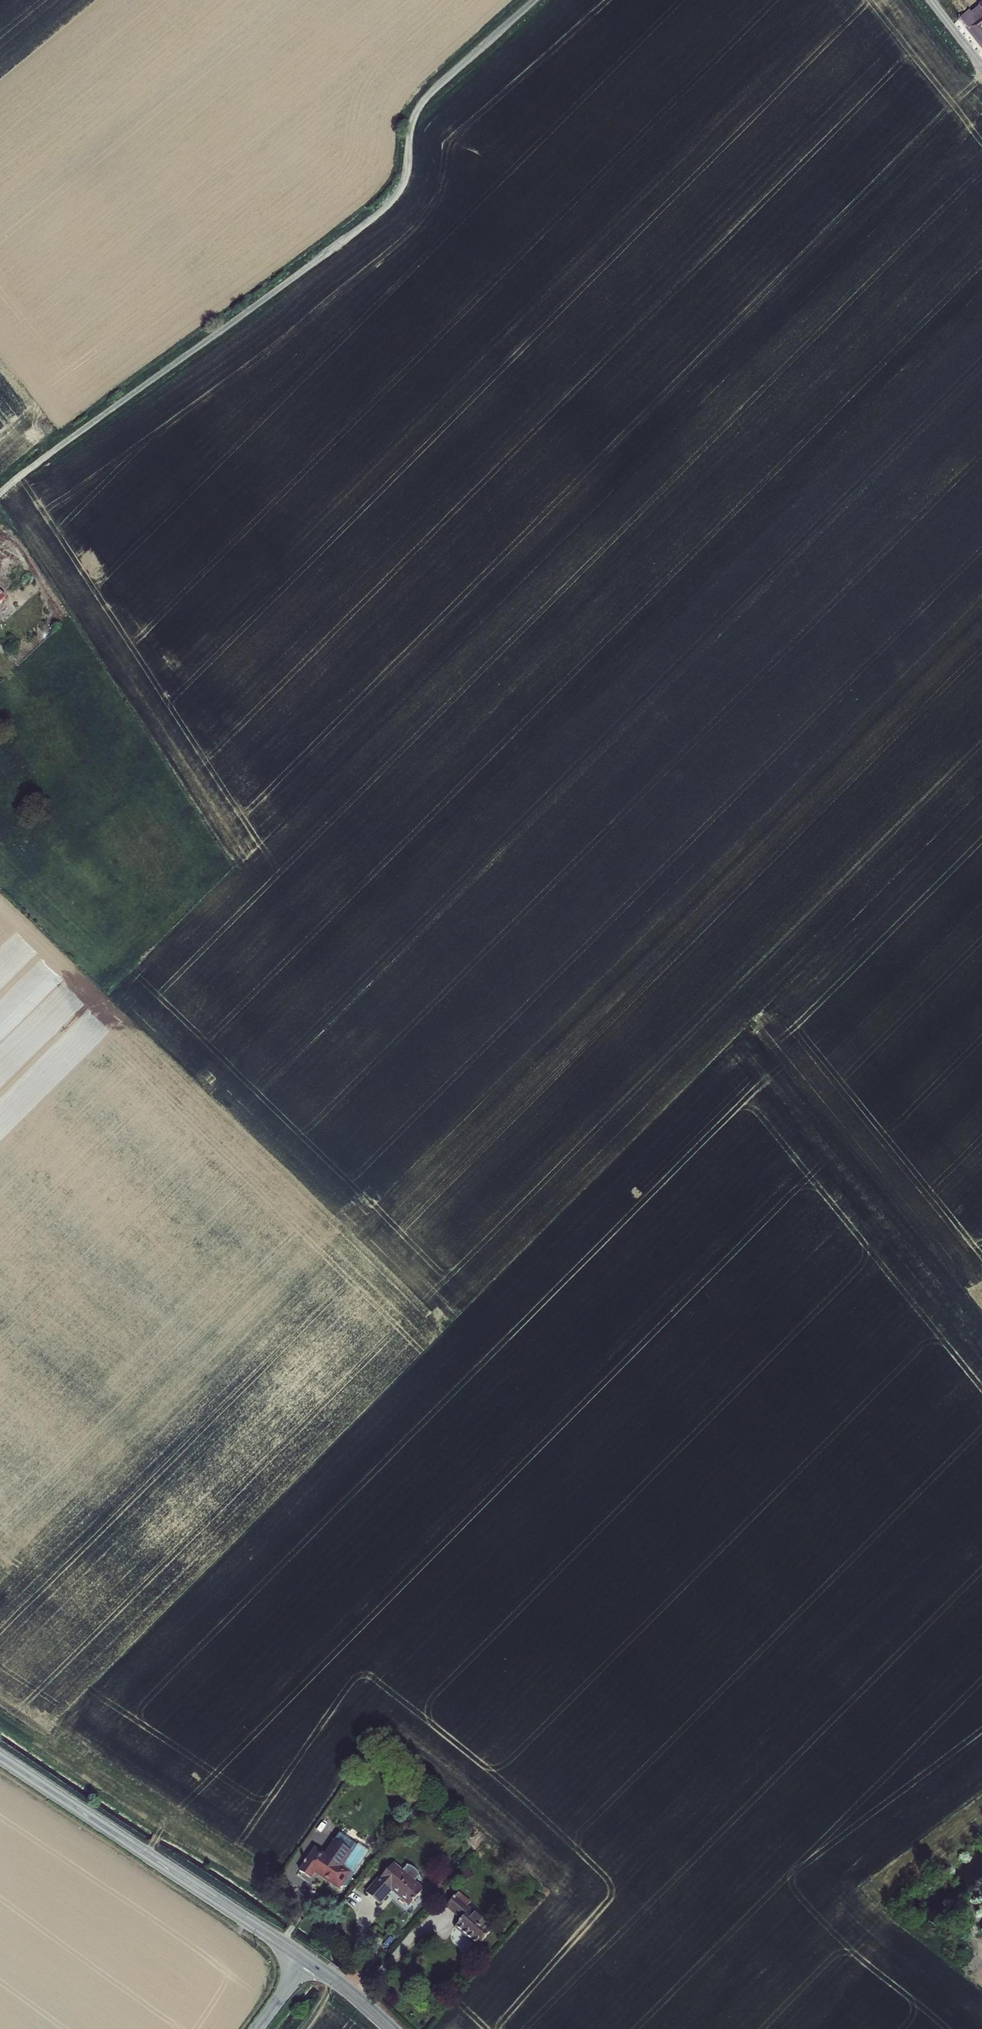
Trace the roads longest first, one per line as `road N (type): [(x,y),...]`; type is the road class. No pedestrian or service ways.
road 1 (unclassified): [(0,493),(392,203),(404,184),(420,106),(534,0)]
road 2 (tertiary): [(317,1960),(0,1753)]

